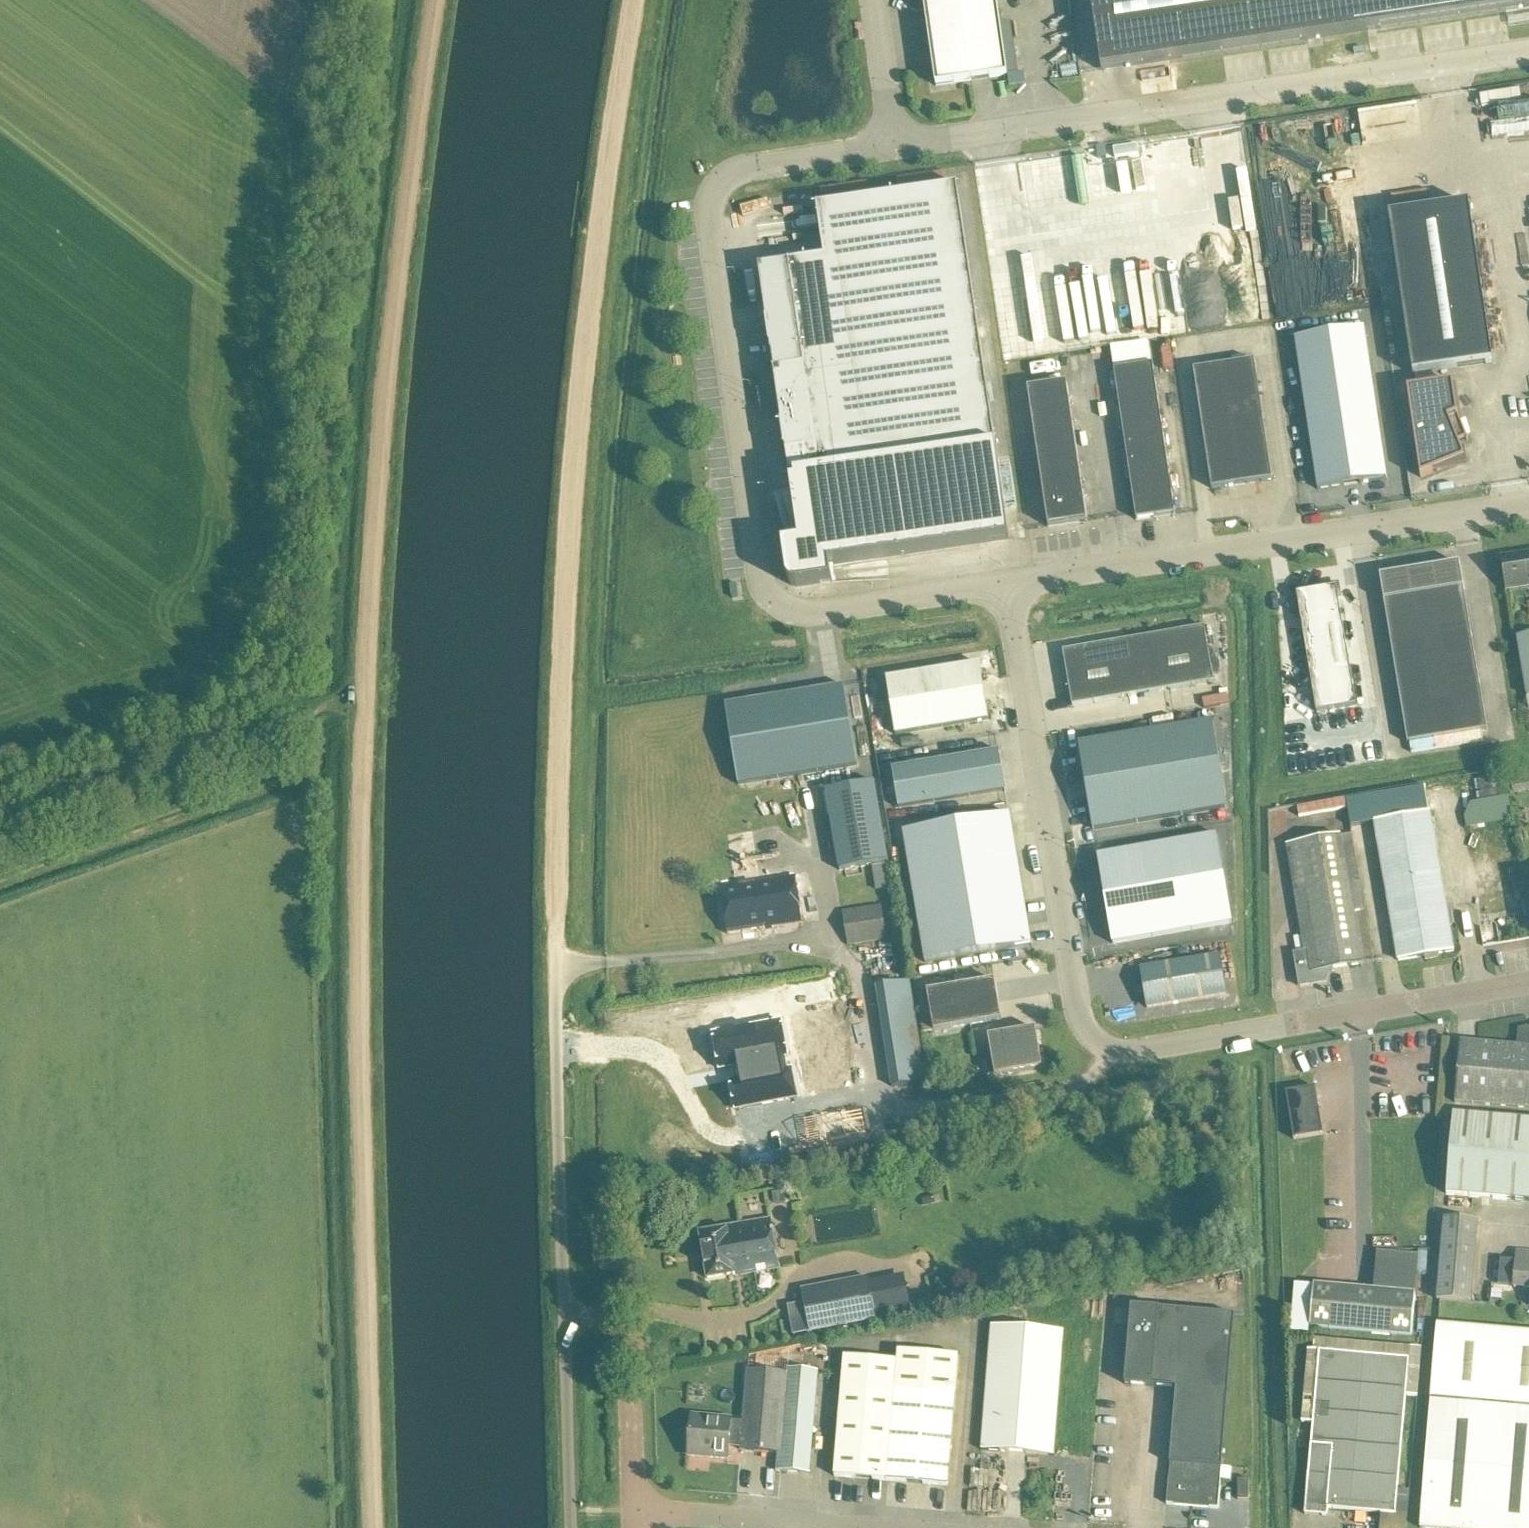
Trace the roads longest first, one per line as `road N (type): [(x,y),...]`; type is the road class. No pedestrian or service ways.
road 1 (track): [(439,0),(372,596),(362,951),(376,1527)]
road 2 (track): [(635,0),(570,436),(553,922)]
road 3 (unclassified): [(1009,585),(1078,1007),(1100,1045),(1134,1051),(1528,985)]
road 4 (unclassified): [(1009,585),(816,615),(777,605),(759,576),(710,200),(735,173),(893,147)]
road 5 (unclassified): [(893,147),(1528,54)]
road 6 (unclassified): [(553,922),(572,1527)]
road 7 (unclassified): [(1528,506),(1009,585)]
road 8 (unclassified): [(848,1527),(633,1514)]
road 9 (unclassified): [(893,147),(872,0)]

